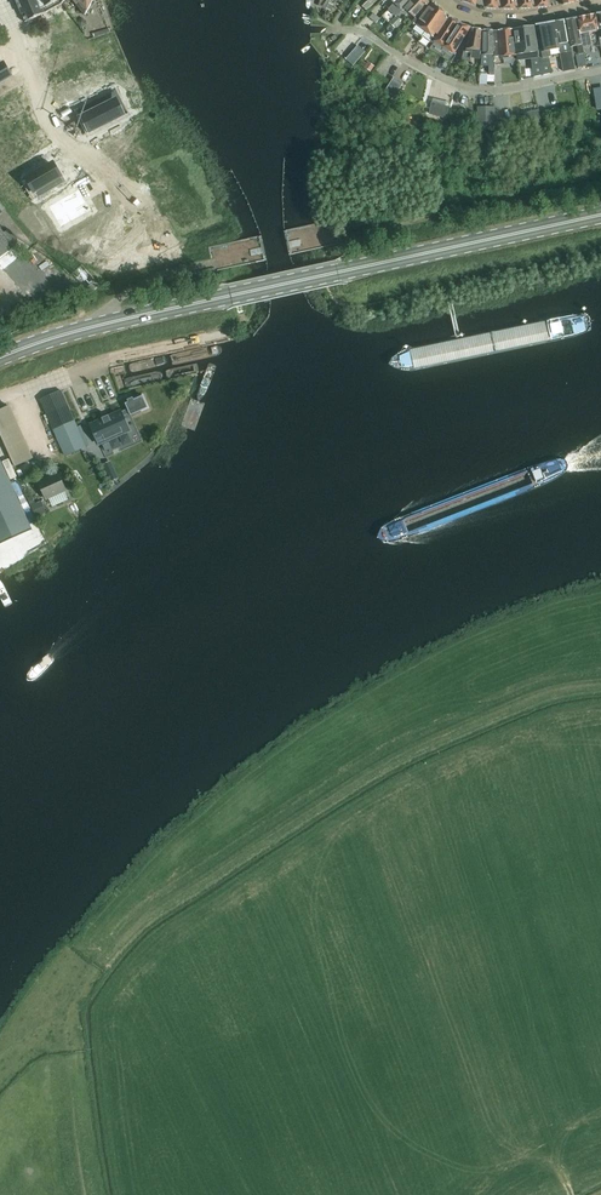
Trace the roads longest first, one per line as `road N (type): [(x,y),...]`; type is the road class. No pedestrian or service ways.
road 1 (primary): [(0,357),(106,323),(600,215)]
road 2 (residential): [(325,29),(364,31),(437,76),(486,91),(600,70)]
road 3 (residential): [(147,229),(116,171),(100,154),(74,148),(52,123),(5,0)]
road 4 (residential): [(600,7),(482,23),(440,0)]

